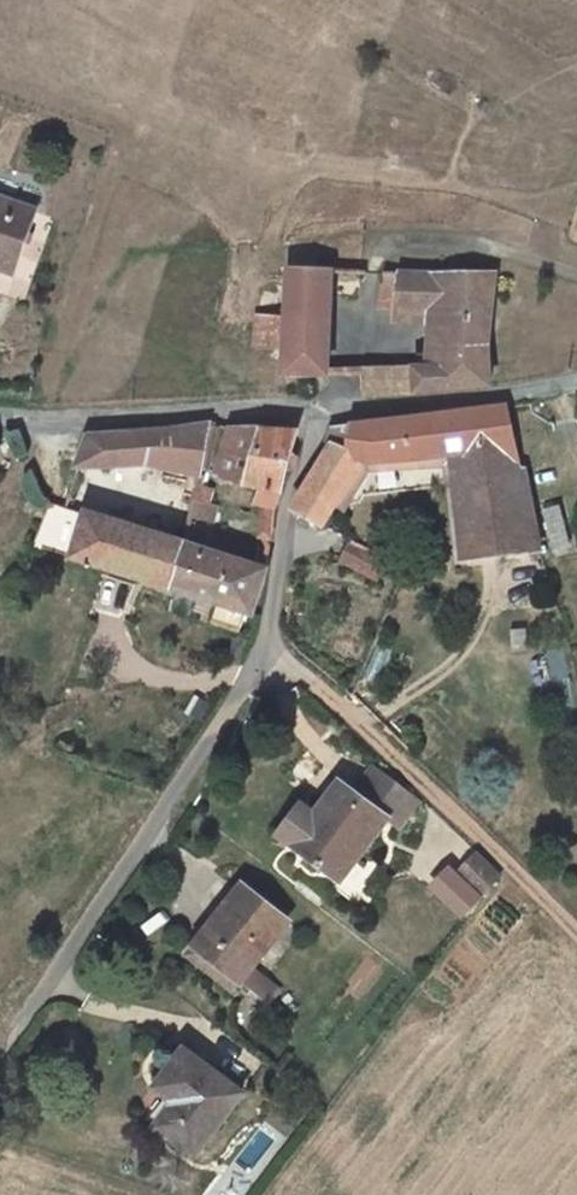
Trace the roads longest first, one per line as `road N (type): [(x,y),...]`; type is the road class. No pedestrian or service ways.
road 1 (unclassified): [(0,411),(397,407),(576,380)]
road 2 (track): [(576,945),(458,815),(266,644)]

